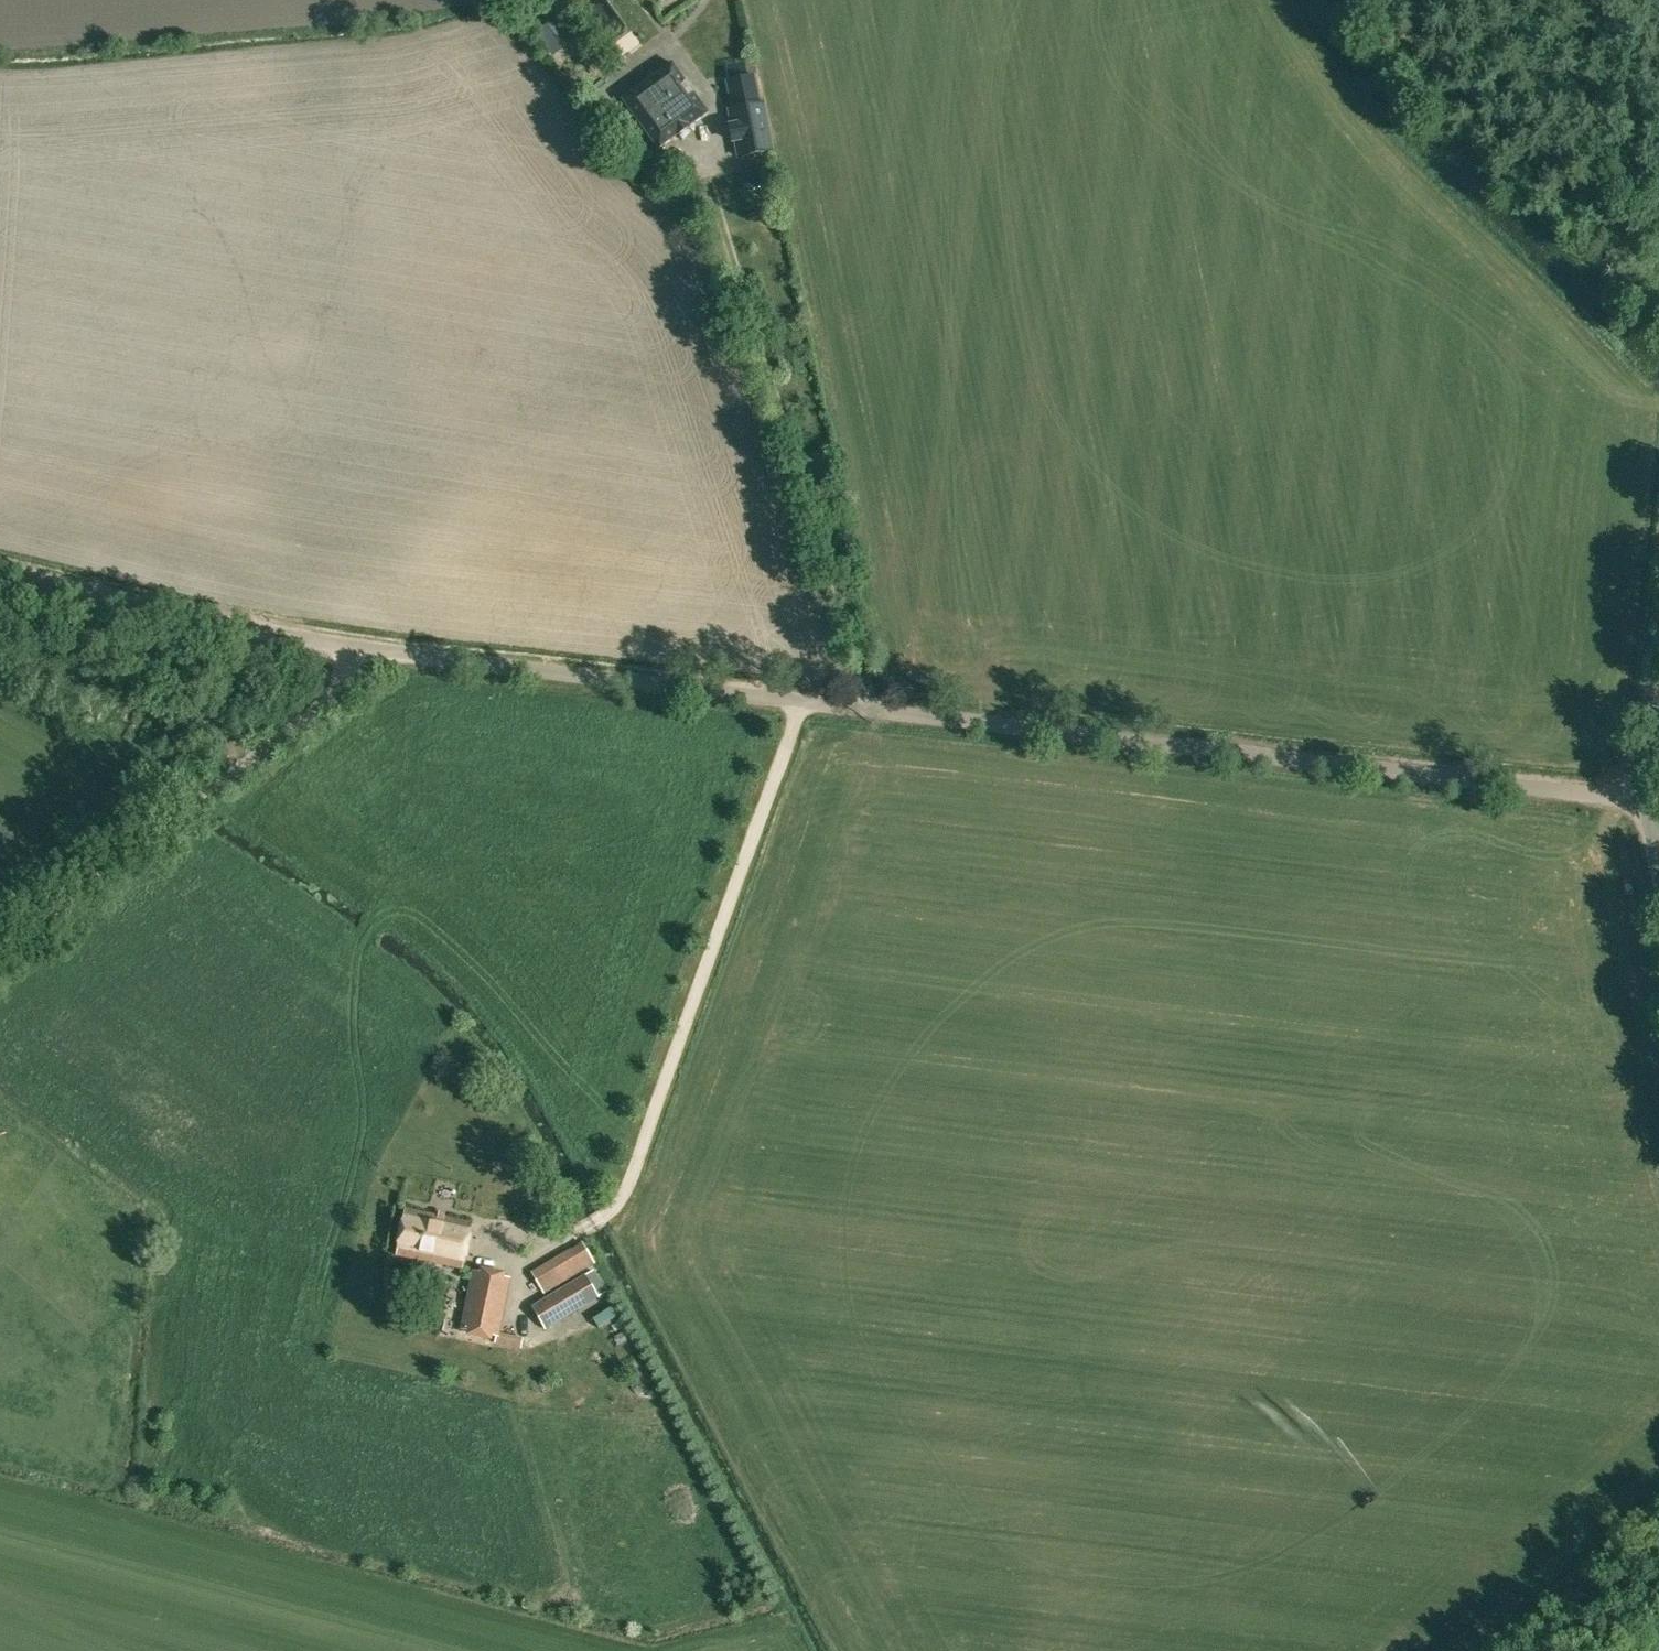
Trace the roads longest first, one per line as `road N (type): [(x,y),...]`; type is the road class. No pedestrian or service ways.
road 1 (unclassified): [(1641,798),(393,651),(0,567)]
road 2 (unclassified): [(1641,798),(1658,619)]

